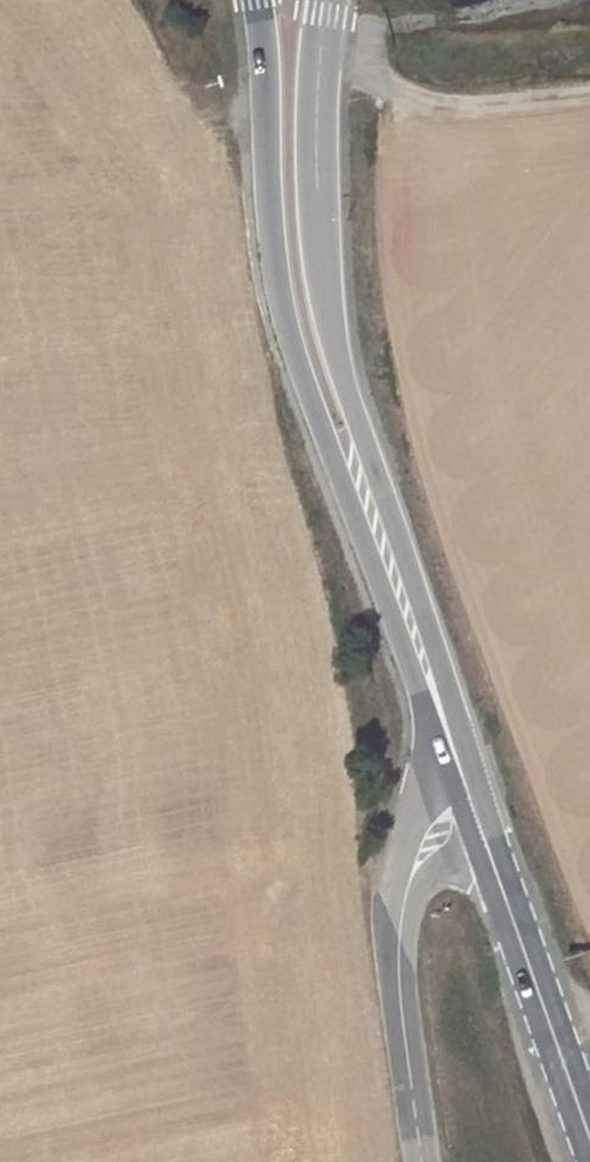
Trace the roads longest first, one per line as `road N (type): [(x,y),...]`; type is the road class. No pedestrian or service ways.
road 1 (secondary): [(259,0),(281,279),(335,465),(412,640)]
road 2 (secondary): [(412,640),(321,271),(329,0)]
road 3 (unclassified): [(423,1161),(397,983),(401,920),(422,848),(468,796)]
road 4 (secondary): [(589,1141),(468,796)]
road 5 (track): [(326,16),(366,23),(391,88),(457,98),(589,85)]
road 6 (secondary): [(468,796),(412,640)]

